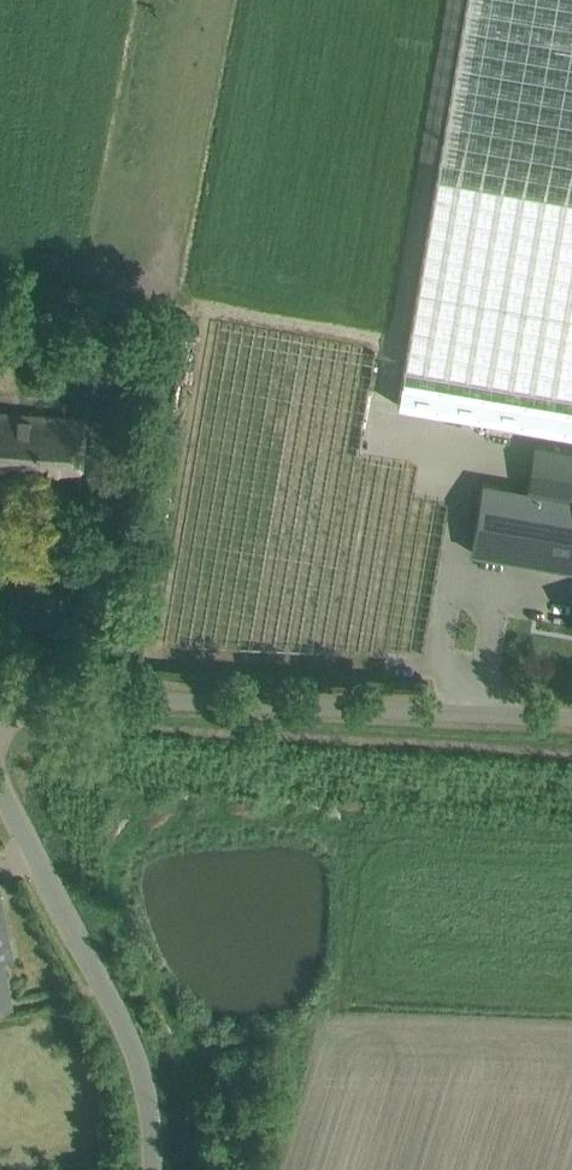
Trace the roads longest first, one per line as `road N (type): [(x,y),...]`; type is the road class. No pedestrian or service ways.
road 1 (unclassified): [(571,718),(136,701),(0,715)]
road 2 (unclassified): [(151,1169),(143,1081),(114,1006),(0,782)]

